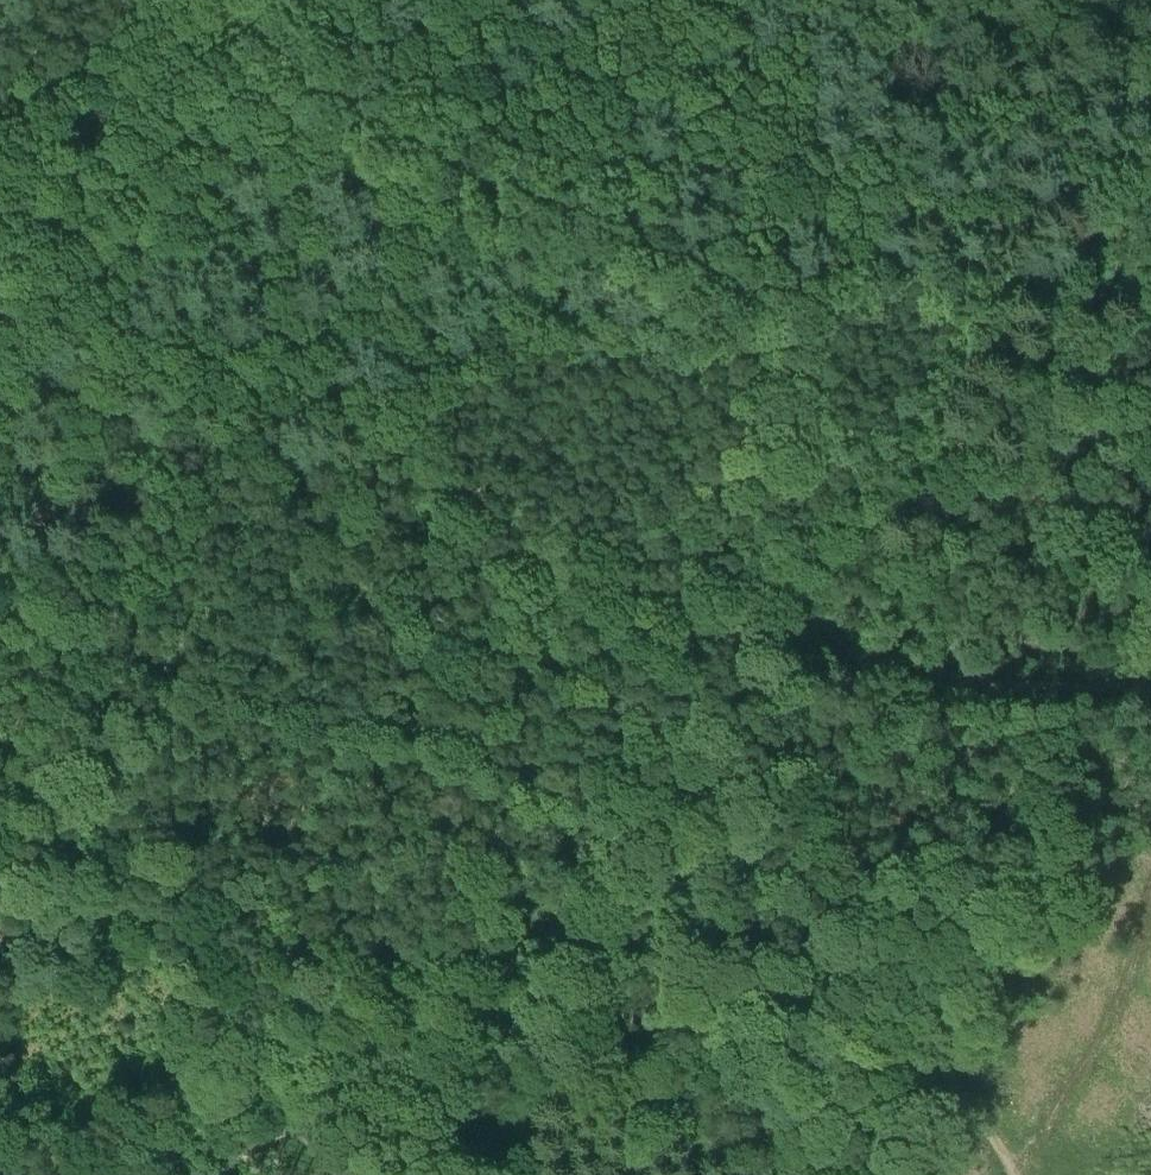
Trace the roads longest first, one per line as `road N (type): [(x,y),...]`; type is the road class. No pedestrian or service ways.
road 1 (track): [(97,412),(388,485),(626,606),(735,637)]
road 2 (track): [(735,637),(890,532),(949,481),(1150,271)]
road 3 (track): [(510,956),(477,962),(390,946),(0,817)]
road 4 (track): [(735,637),(795,637),(971,677),(1150,689)]
road 5 (track): [(761,0),(931,90),(1056,112),(1150,115)]
road 6 (track): [(735,637),(714,671),(696,764),(667,823),(560,925),(510,956)]
road 7 (track): [(510,956),(225,1174)]
road 8 (track): [(97,412),(0,298)]

